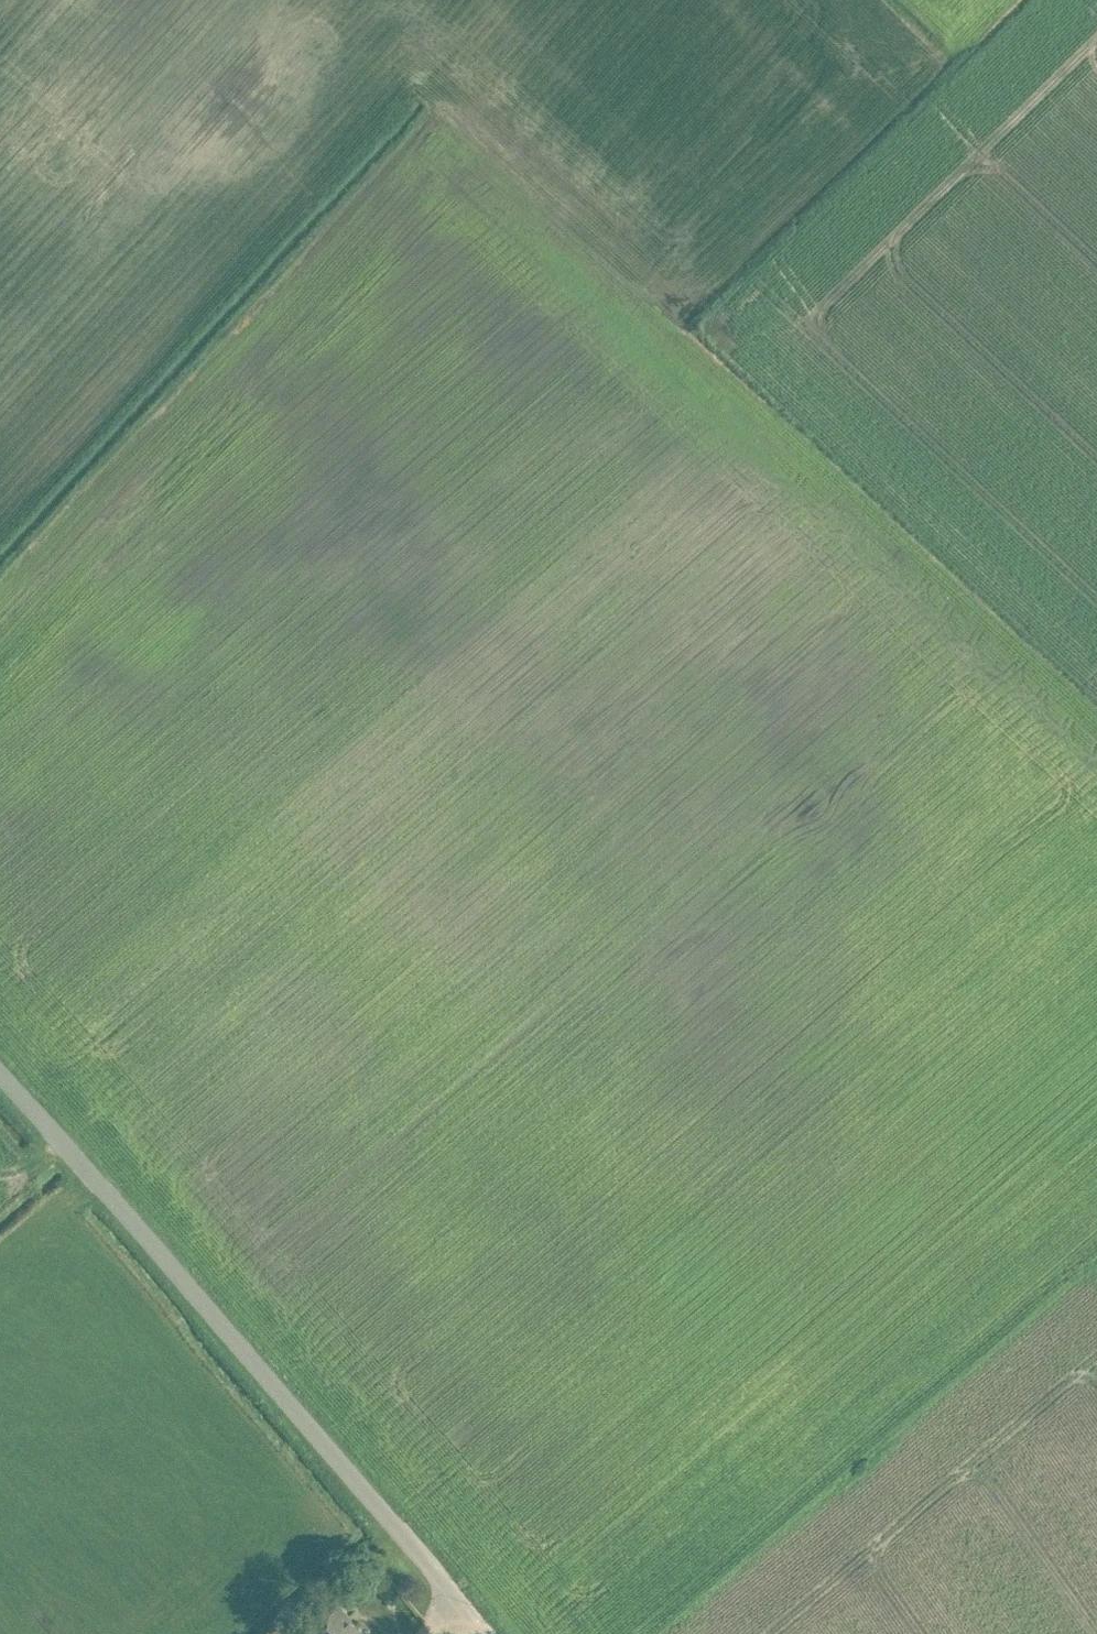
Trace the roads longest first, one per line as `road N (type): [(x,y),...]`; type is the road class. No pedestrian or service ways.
road 1 (unclassified): [(483,1633),(0,1071)]

